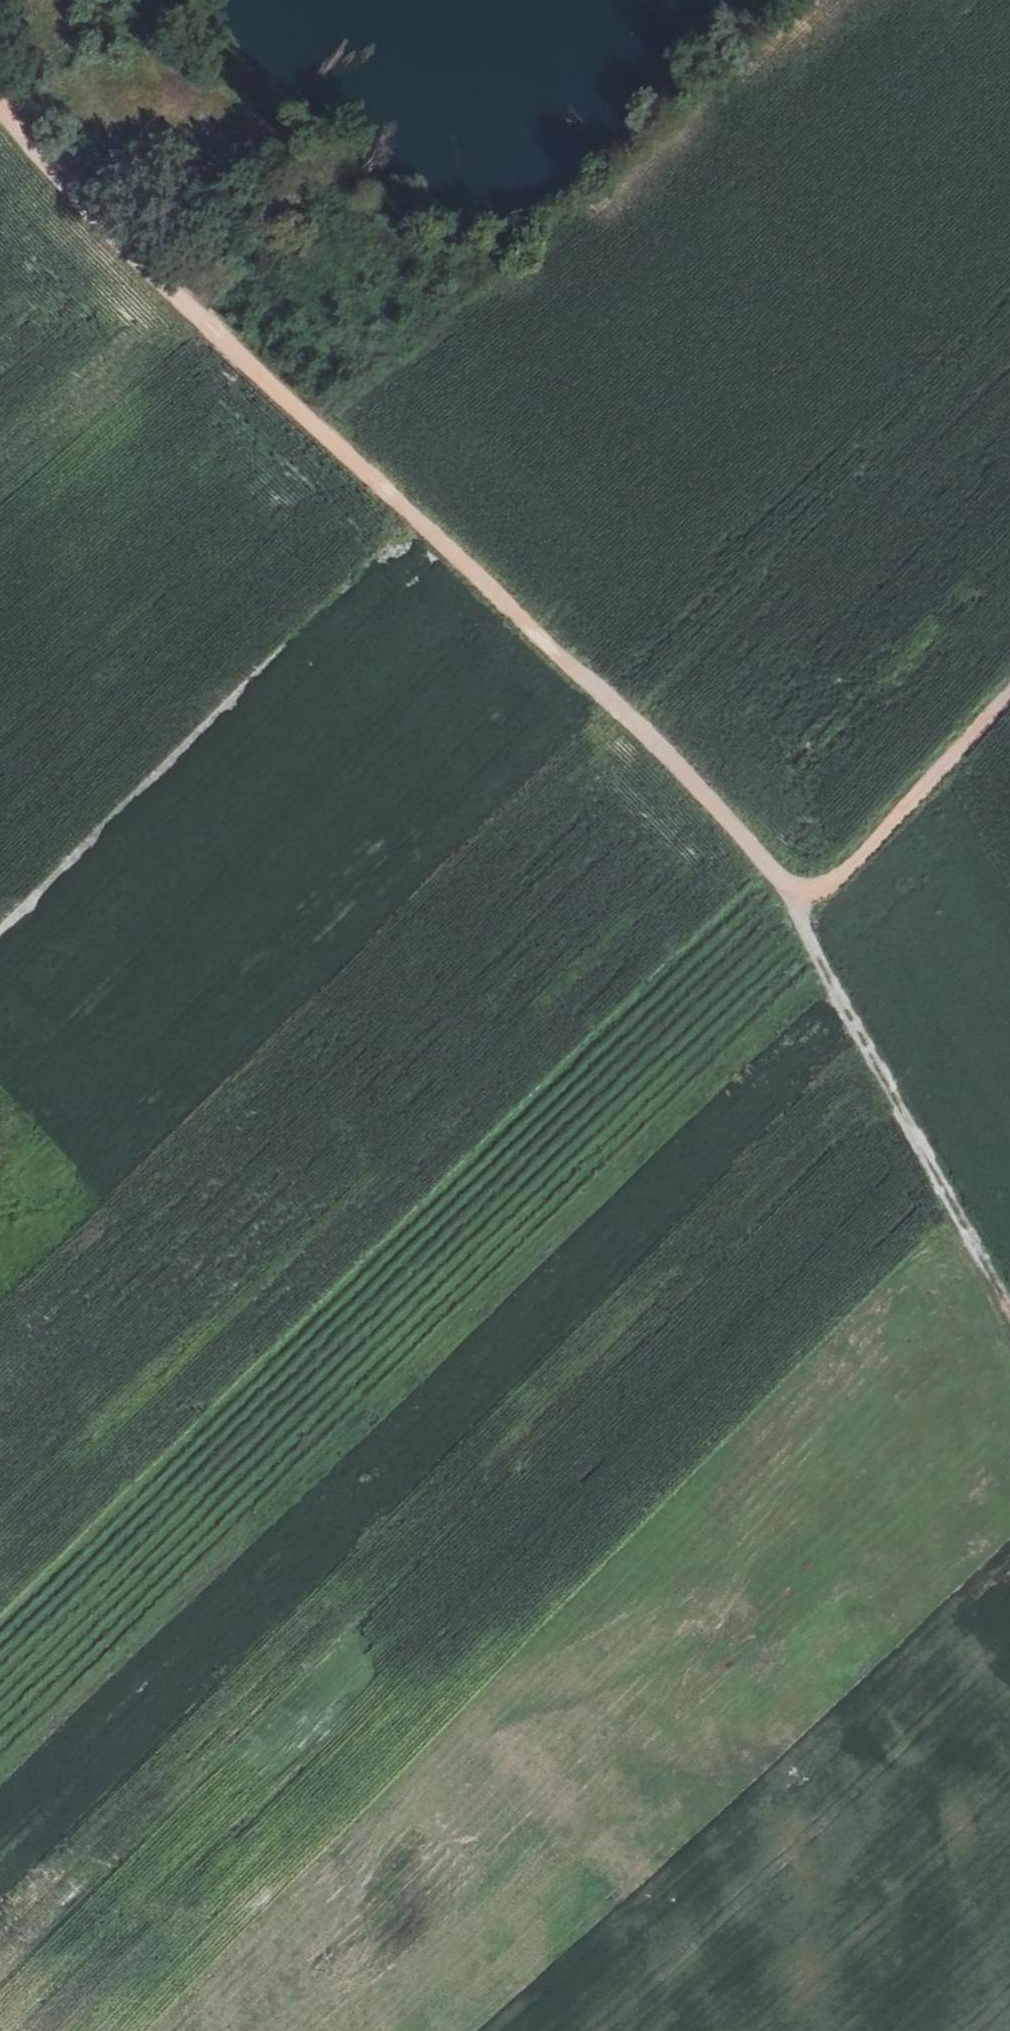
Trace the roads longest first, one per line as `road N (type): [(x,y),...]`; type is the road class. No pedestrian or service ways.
road 1 (track): [(0,100),(102,219),(682,772),(797,897),(845,870),(1009,693)]
road 2 (track): [(1009,1313),(832,983),(797,897)]

